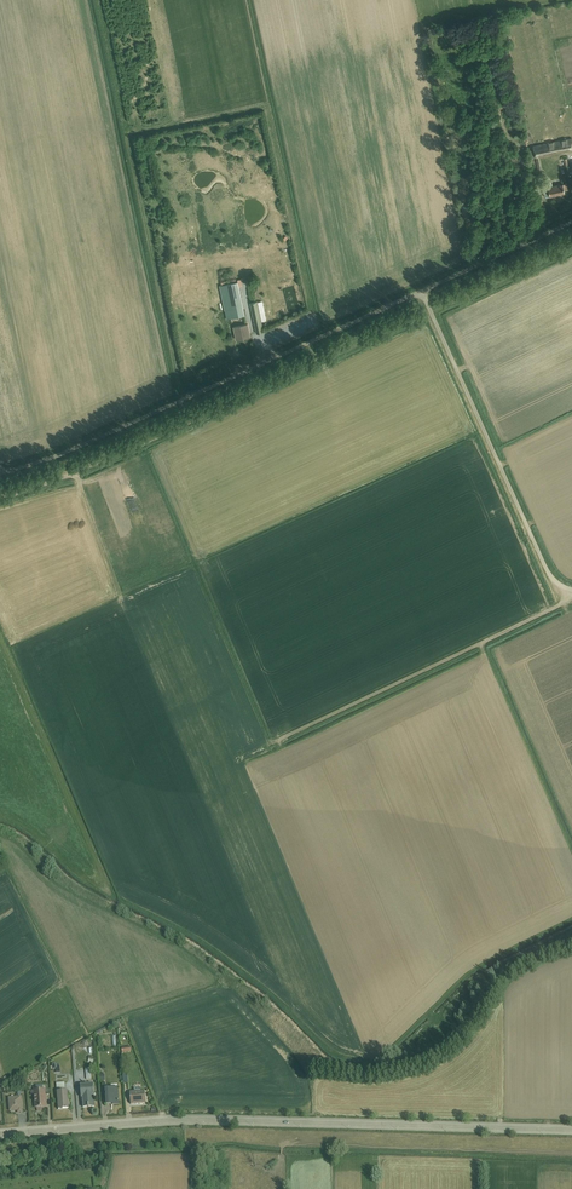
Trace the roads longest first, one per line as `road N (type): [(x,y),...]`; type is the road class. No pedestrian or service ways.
road 1 (tertiary): [(571,1131),(208,1120),(0,1134)]
road 2 (unclassified): [(0,470),(68,448),(421,289)]
road 3 (unclassified): [(564,598),(421,289)]
road 4 (track): [(564,598),(278,739)]
road 5 (unclassified): [(421,289),(571,222)]

